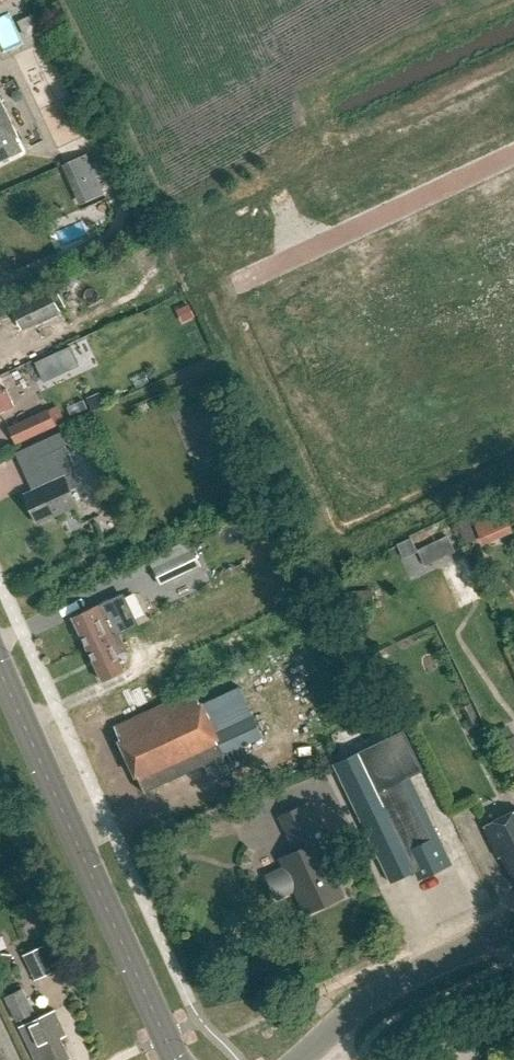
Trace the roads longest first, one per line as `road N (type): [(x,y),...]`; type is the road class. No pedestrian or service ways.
road 1 (primary): [(178,1059),(0,675)]
road 2 (track): [(500,0),(315,87),(270,166),(304,253)]
road 3 (residential): [(234,286),(513,156)]
road 4 (tertiary): [(298,1059),(385,987),(513,929)]

